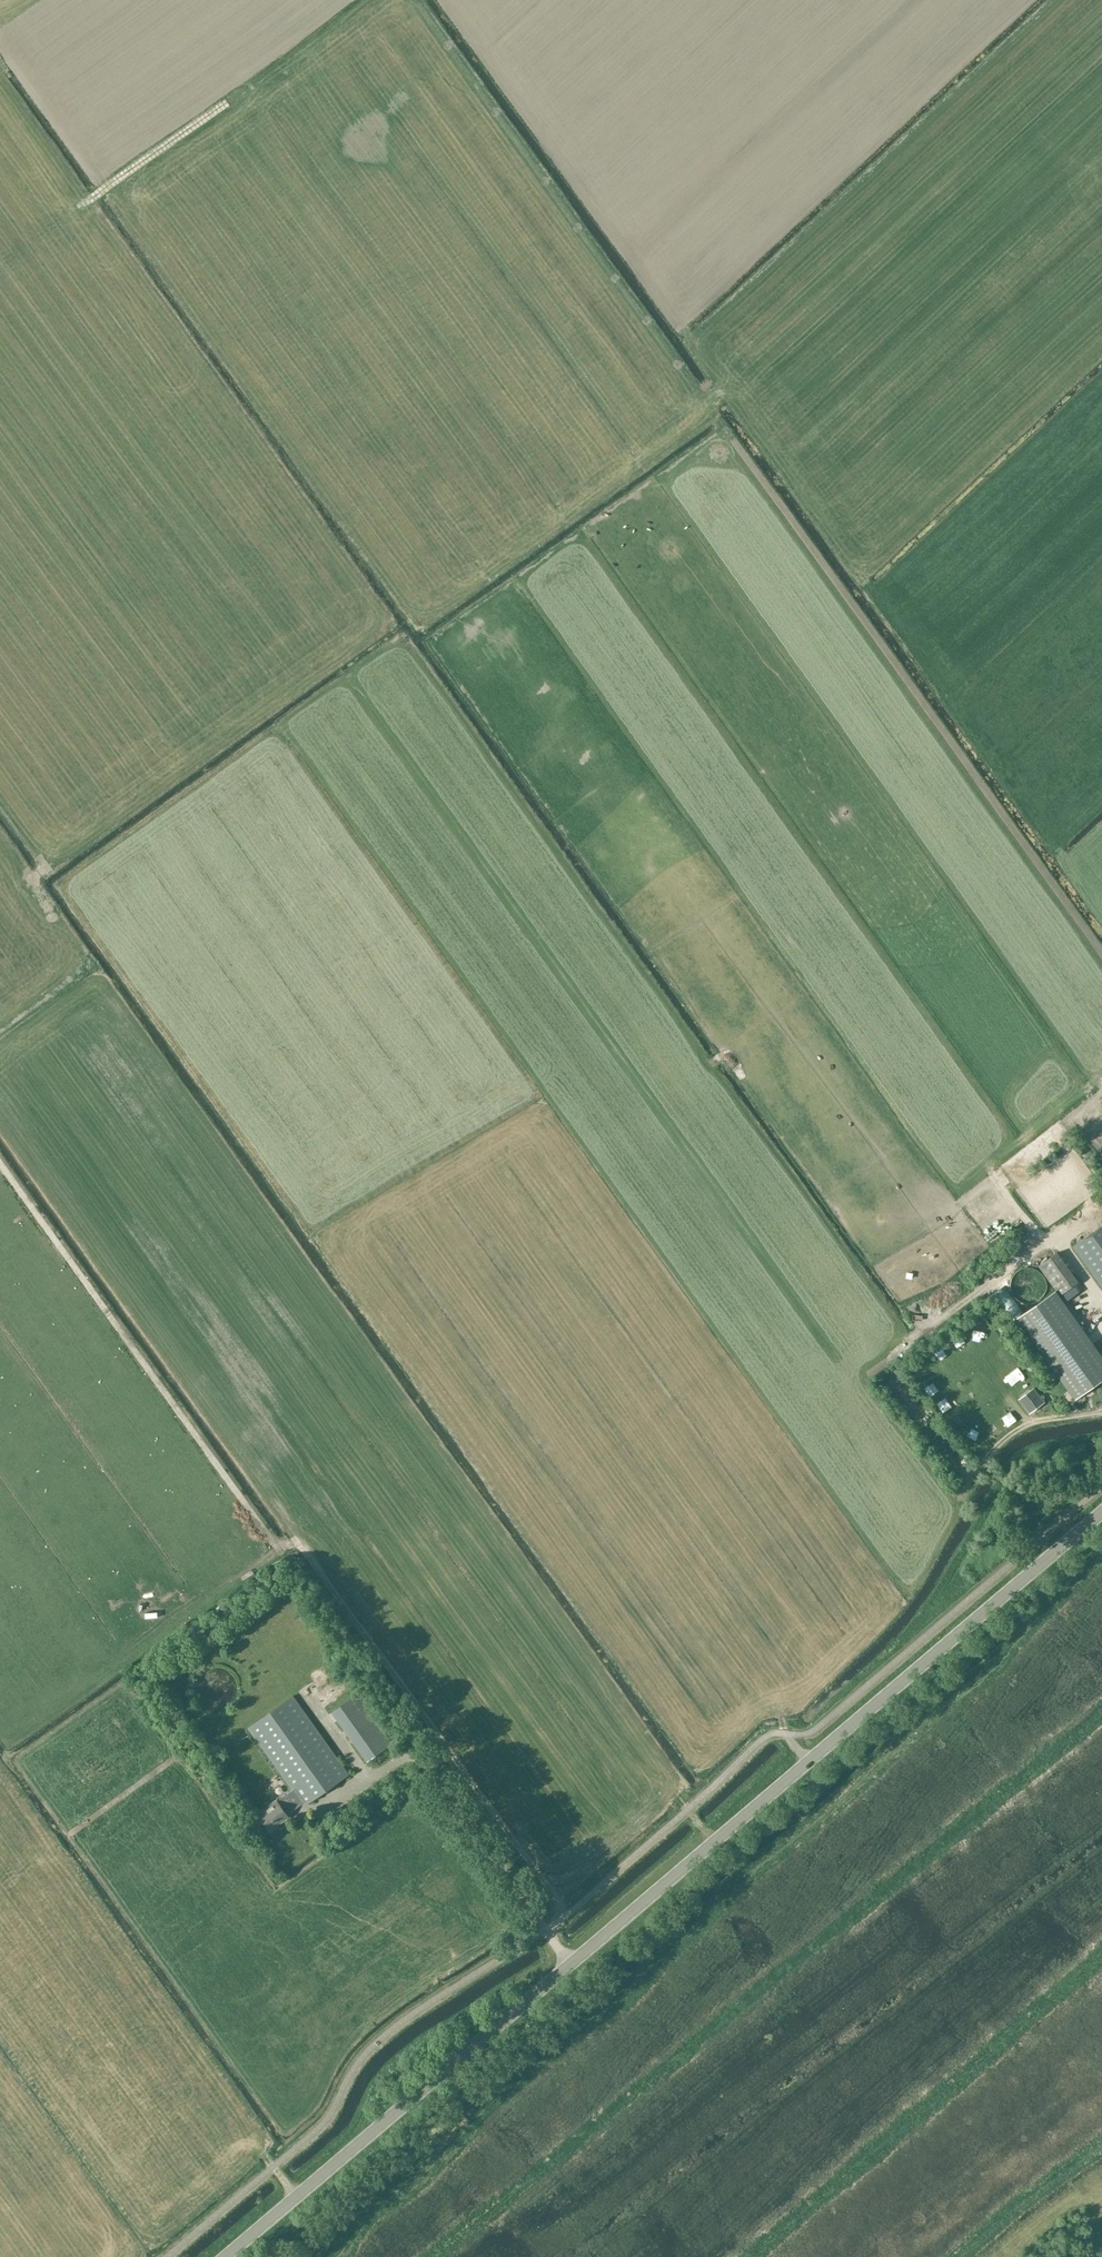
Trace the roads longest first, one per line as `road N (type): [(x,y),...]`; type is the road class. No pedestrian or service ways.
road 1 (secondary): [(226,2256),(1101,1512)]
road 2 (track): [(1101,1411),(1027,1426),(979,1468)]

